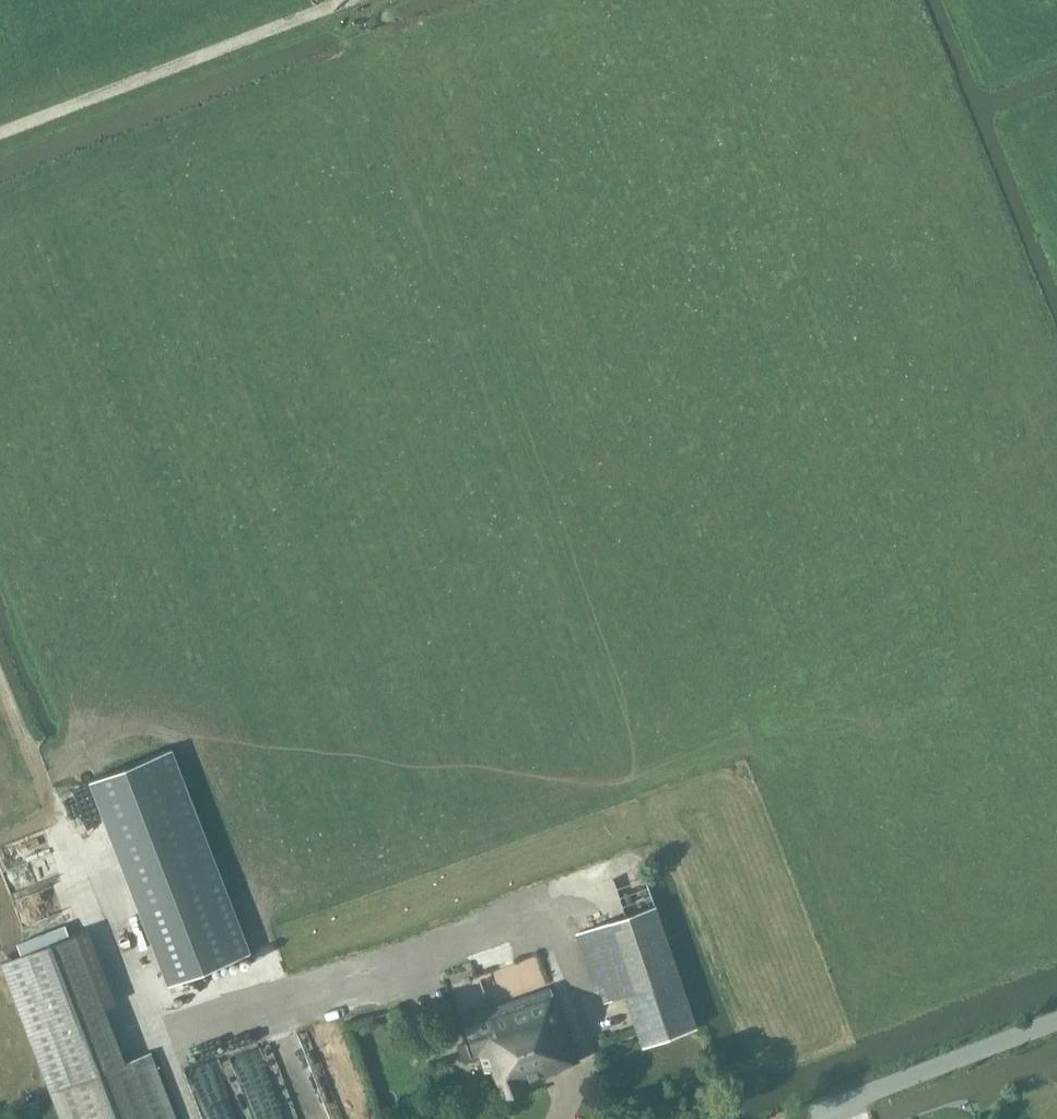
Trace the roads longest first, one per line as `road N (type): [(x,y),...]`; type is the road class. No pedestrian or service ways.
road 1 (track): [(0,676),(191,1118)]
road 2 (track): [(360,0),(0,135)]
road 3 (tertiary): [(802,1118),(1056,1021)]

